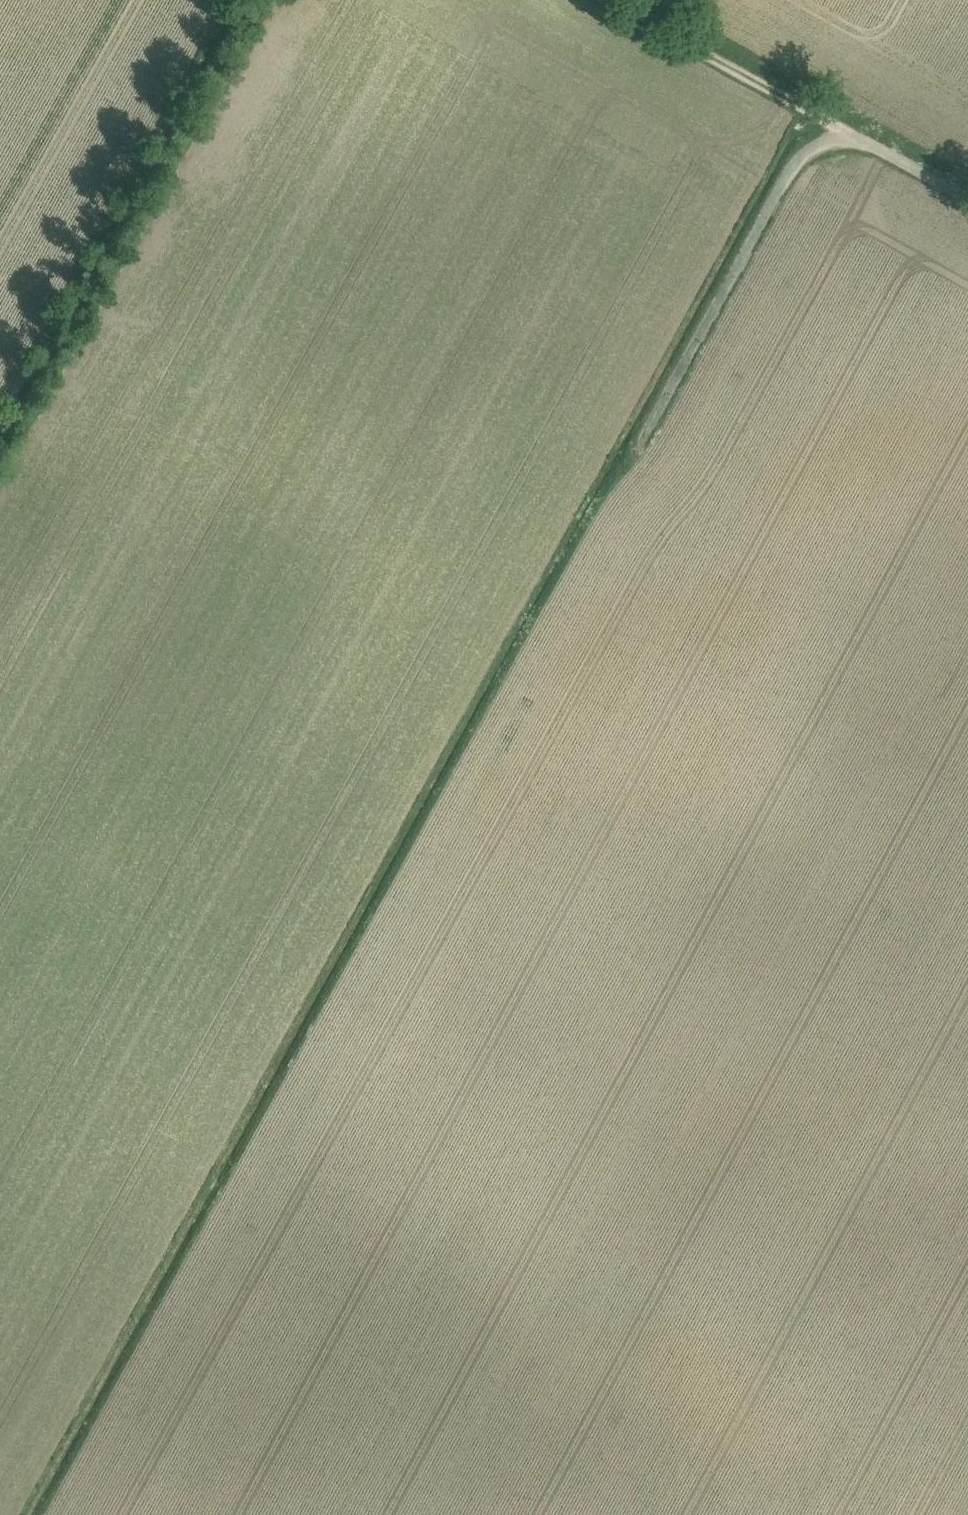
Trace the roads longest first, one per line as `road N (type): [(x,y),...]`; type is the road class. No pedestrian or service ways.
road 1 (track): [(653,432),(791,178),(820,149),(857,138),(967,198)]
road 2 (track): [(613,0),(857,138)]

